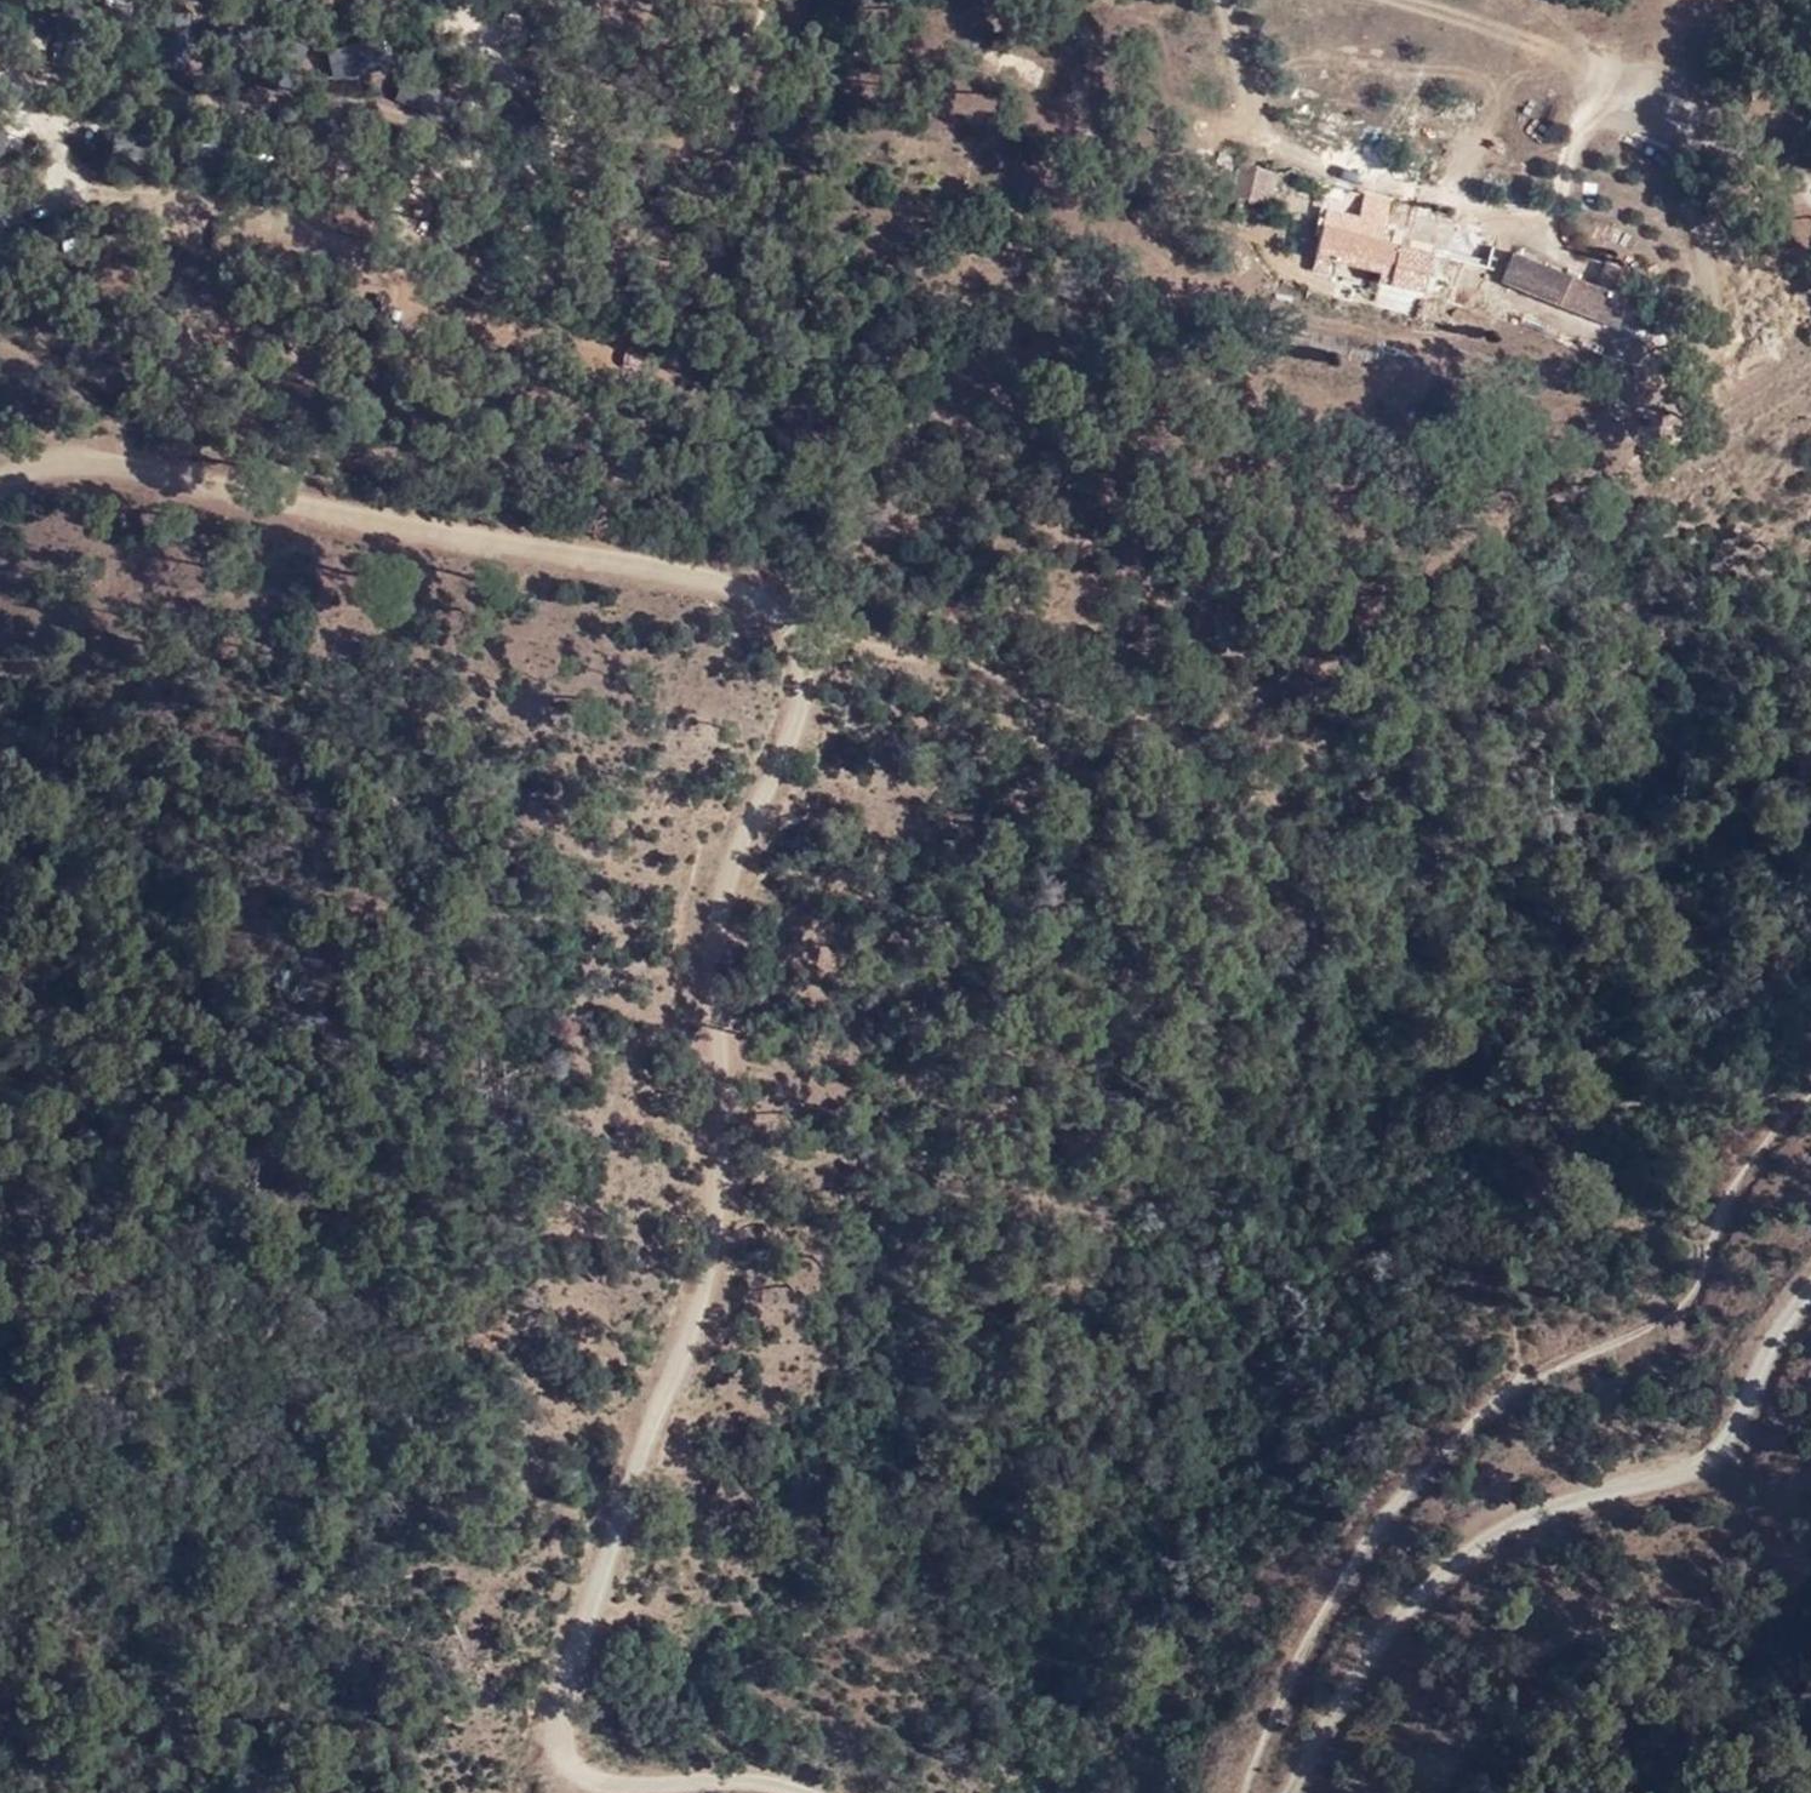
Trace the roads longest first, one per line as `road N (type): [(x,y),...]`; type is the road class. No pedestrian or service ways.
road 1 (track): [(0,484),(27,466),(87,456),(142,473),(630,561),(729,588),(798,634),(807,676),(787,775),(749,882),(721,1253),(552,1709),(558,1752),(574,1777),(609,1791),(720,1782),(799,1792)]
road 2 (track): [(1285,1792),(1428,1593),(1474,1552),(1539,1517),(1700,1477),(1726,1451),(1775,1343),(1810,1296)]

